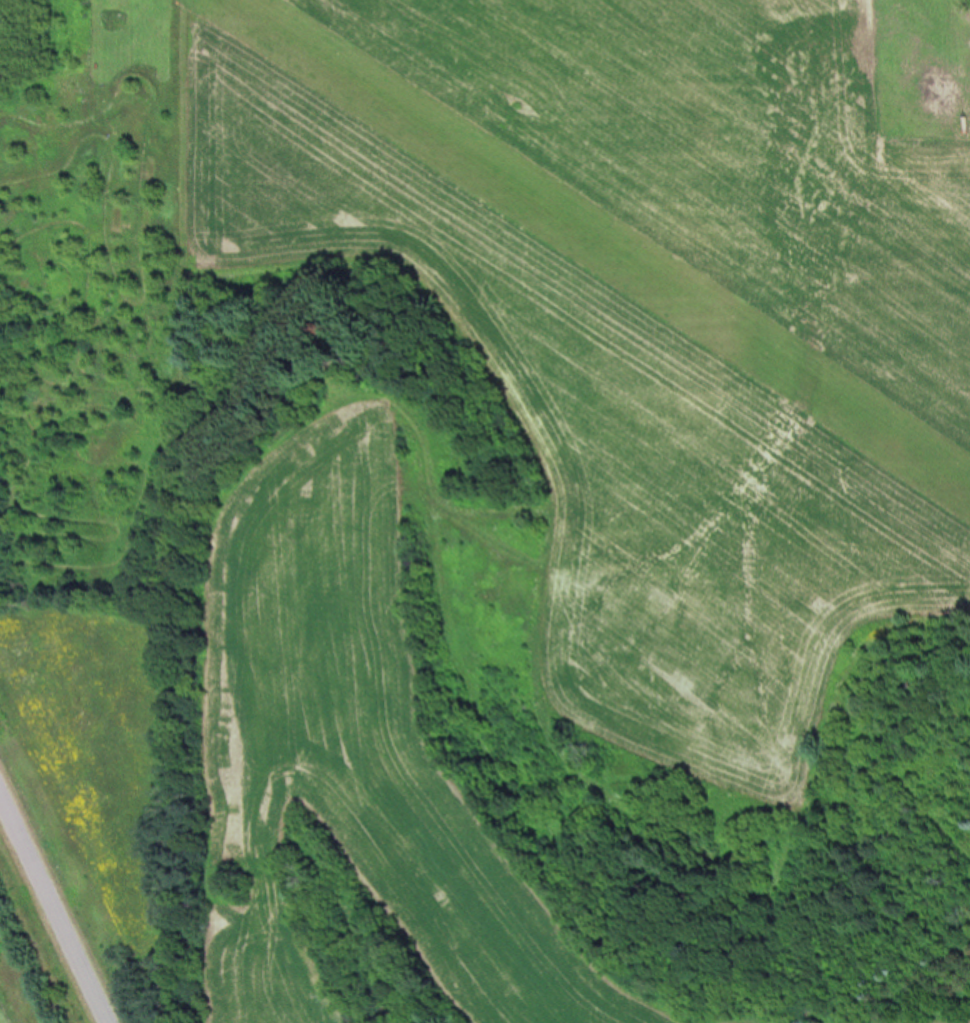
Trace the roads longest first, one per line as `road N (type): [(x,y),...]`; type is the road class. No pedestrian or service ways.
road 1 (residential): [(105,1022),(0,801)]

